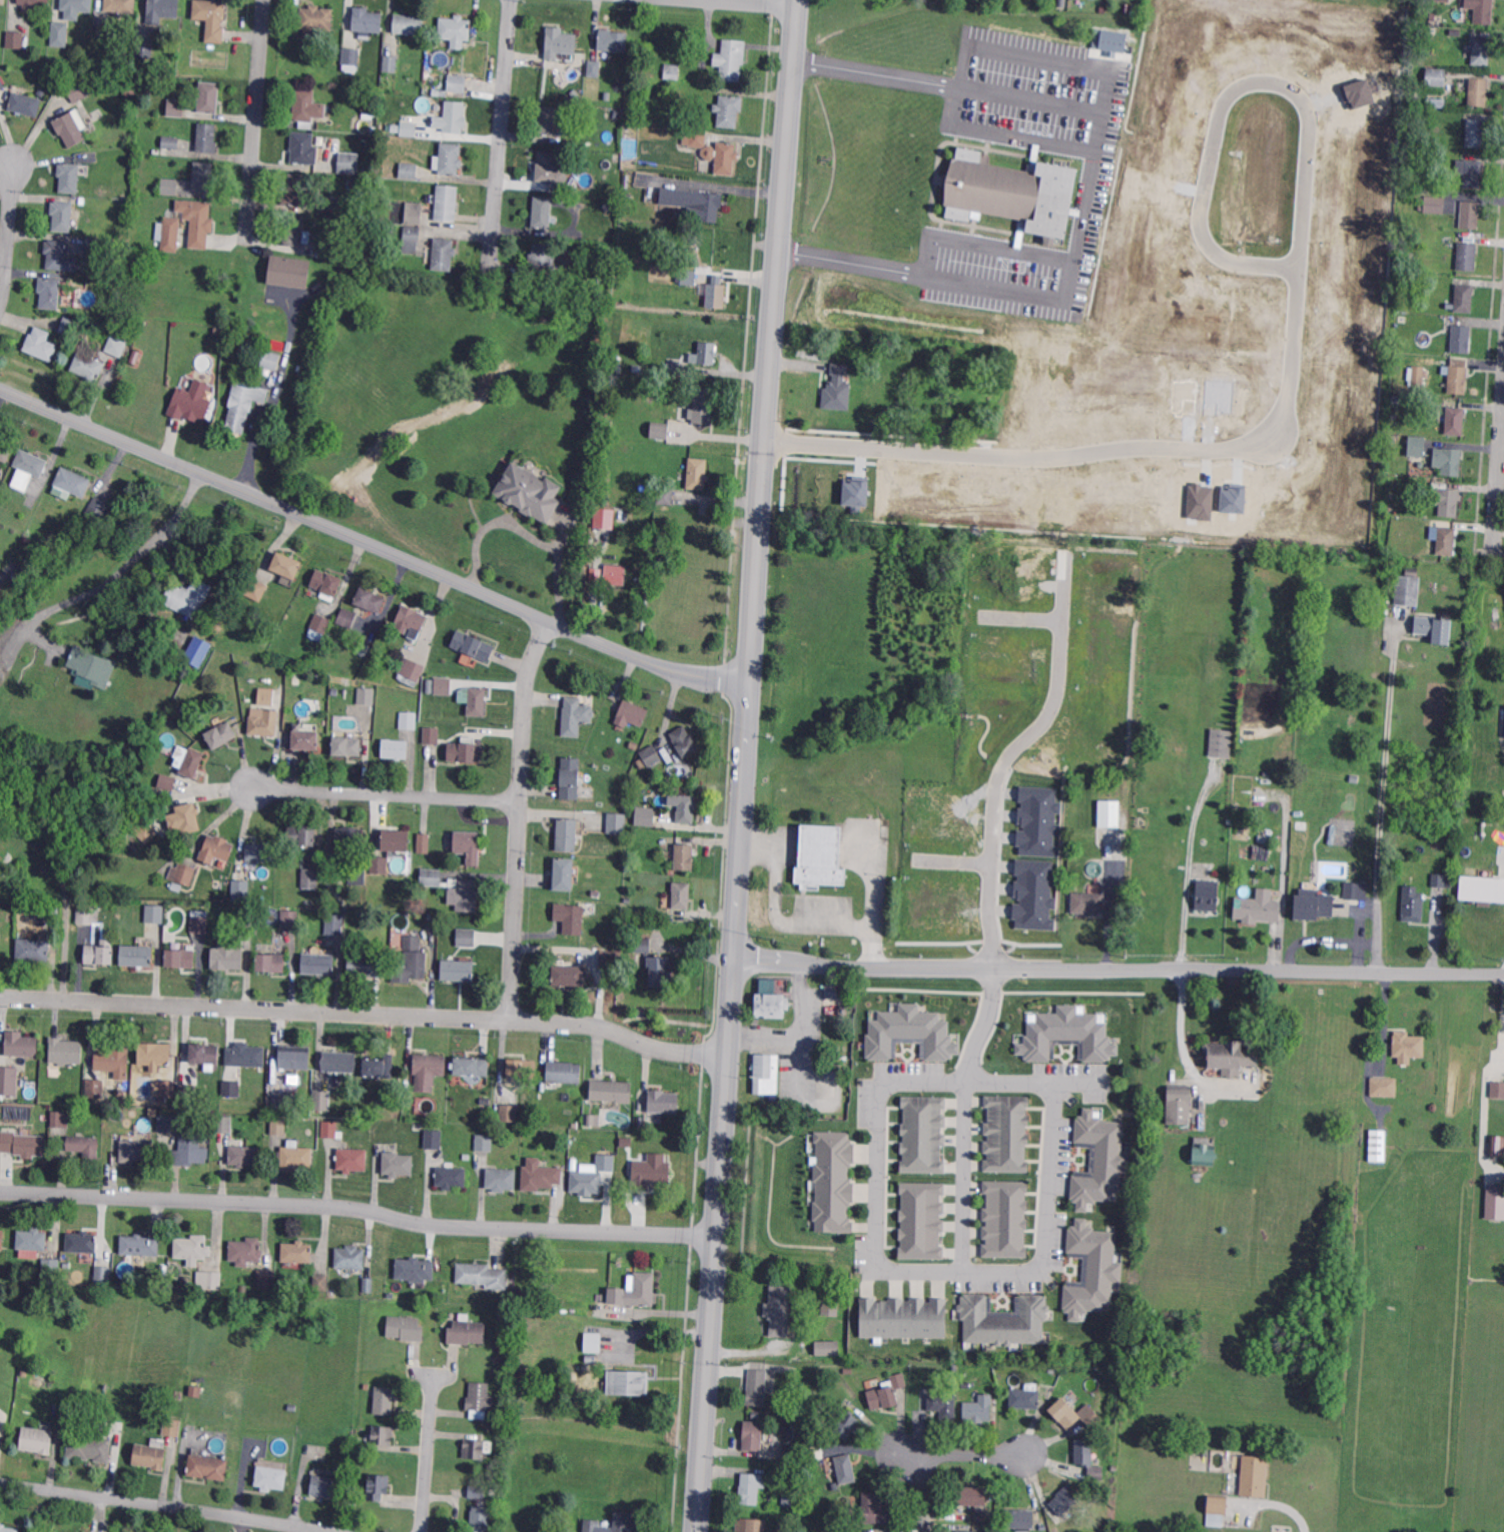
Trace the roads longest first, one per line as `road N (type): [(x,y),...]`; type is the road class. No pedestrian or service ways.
road 1 (tertiary): [(799,0),(745,702),(699,1531)]
road 2 (residential): [(766,440),(1036,458),(1270,440),(1289,390),(1309,124),(1300,97),(1270,80),(1242,86),(1225,98),(1216,125),(1199,211),(1204,238),(1222,260),(1298,268)]
road 3 (residential): [(0,387),(745,702)]
road 4 (residential): [(735,967),(1503,973)]
road 5 (residential): [(0,997),(590,1024),(658,1049),(728,1053)]
road 6 (residential): [(0,1191),(346,1207),(447,1226),(713,1235)]
road 7 (residential): [(1058,1084),(1048,1264),(1040,1274),(897,1276),(880,1267),(874,1256),(882,1085),(1058,1084)]
road 8 (residential): [(511,1020),(528,681),(551,621)]
road 9 (residential): [(334,1531),(0,1482)]
road 10 (residential): [(991,865),(997,785),(1010,754),(1051,709),(1060,678),(1065,550)]
road 11 (residential): [(522,801),(254,788)]
road 12 (residential): [(512,0),(492,243)]
road 13 (residential): [(266,0),(244,234)]
road 14 (residential): [(966,1082),(962,1275)]
road 15 (residential): [(926,1531),(931,1463),(949,1455),(1028,1453)]
road 16 (residential): [(421,1531),(433,1373)]
road 17 (residential): [(15,162),(0,306)]
road 18 (residential): [(1503,427),(1495,555)]

